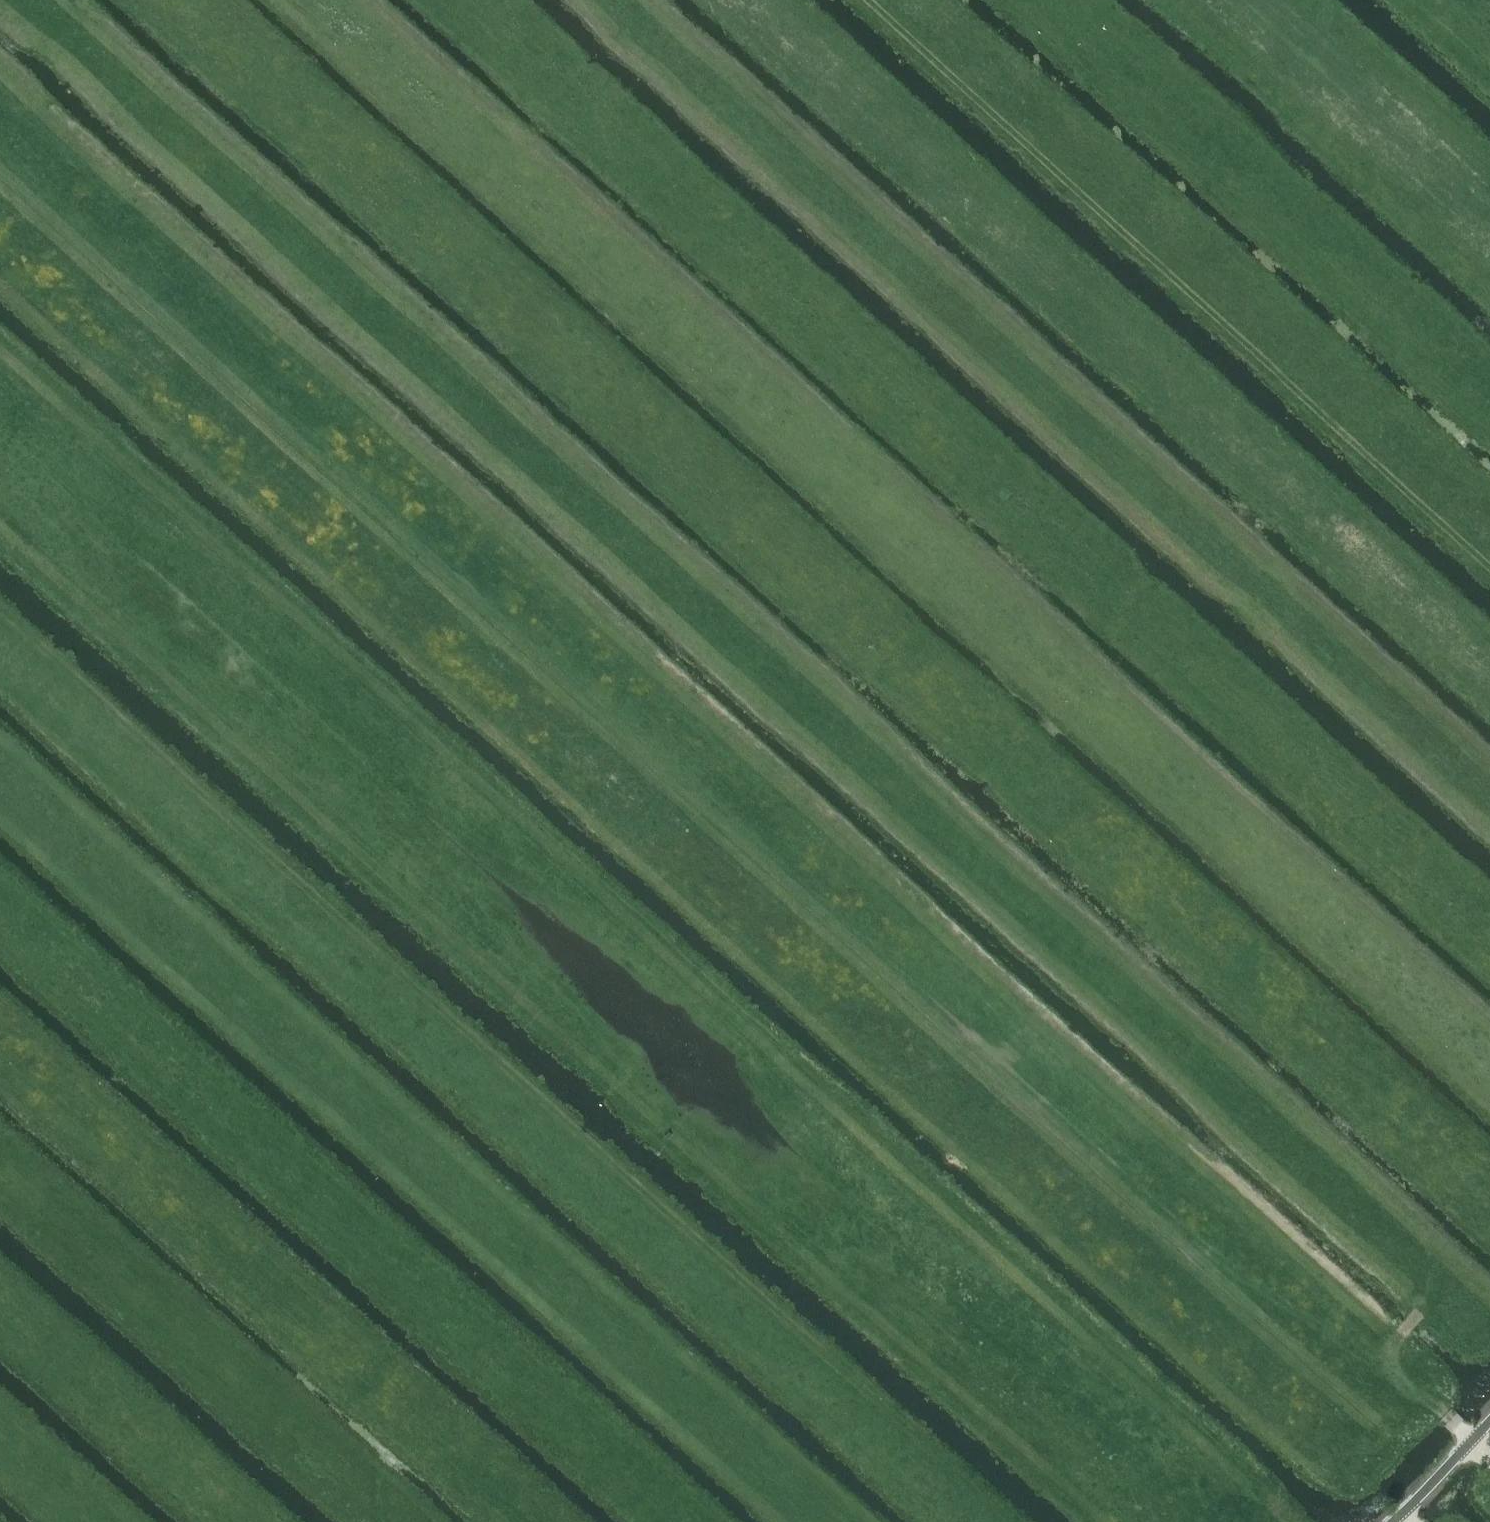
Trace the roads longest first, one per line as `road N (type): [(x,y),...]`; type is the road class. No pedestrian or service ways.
road 1 (track): [(1003,1521),(372,933),(209,798),(0,607)]
road 2 (unclassified): [(1389,1521),(1489,1418)]

